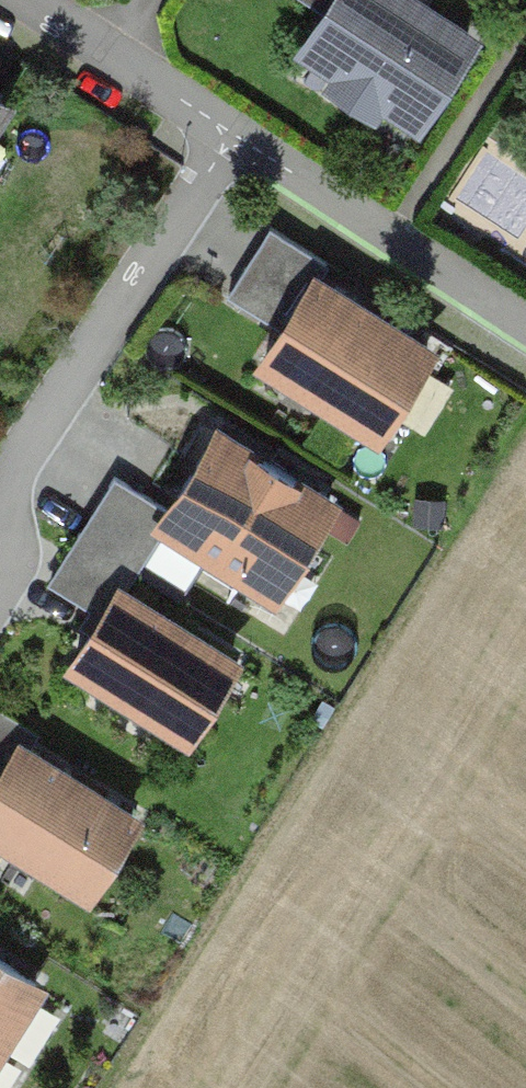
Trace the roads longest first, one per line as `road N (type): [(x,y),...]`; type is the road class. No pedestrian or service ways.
road 1 (residential): [(231,135),(22,456),(0,574)]
road 2 (residential): [(231,135),(525,330)]
road 3 (residential): [(26,0),(231,135)]

